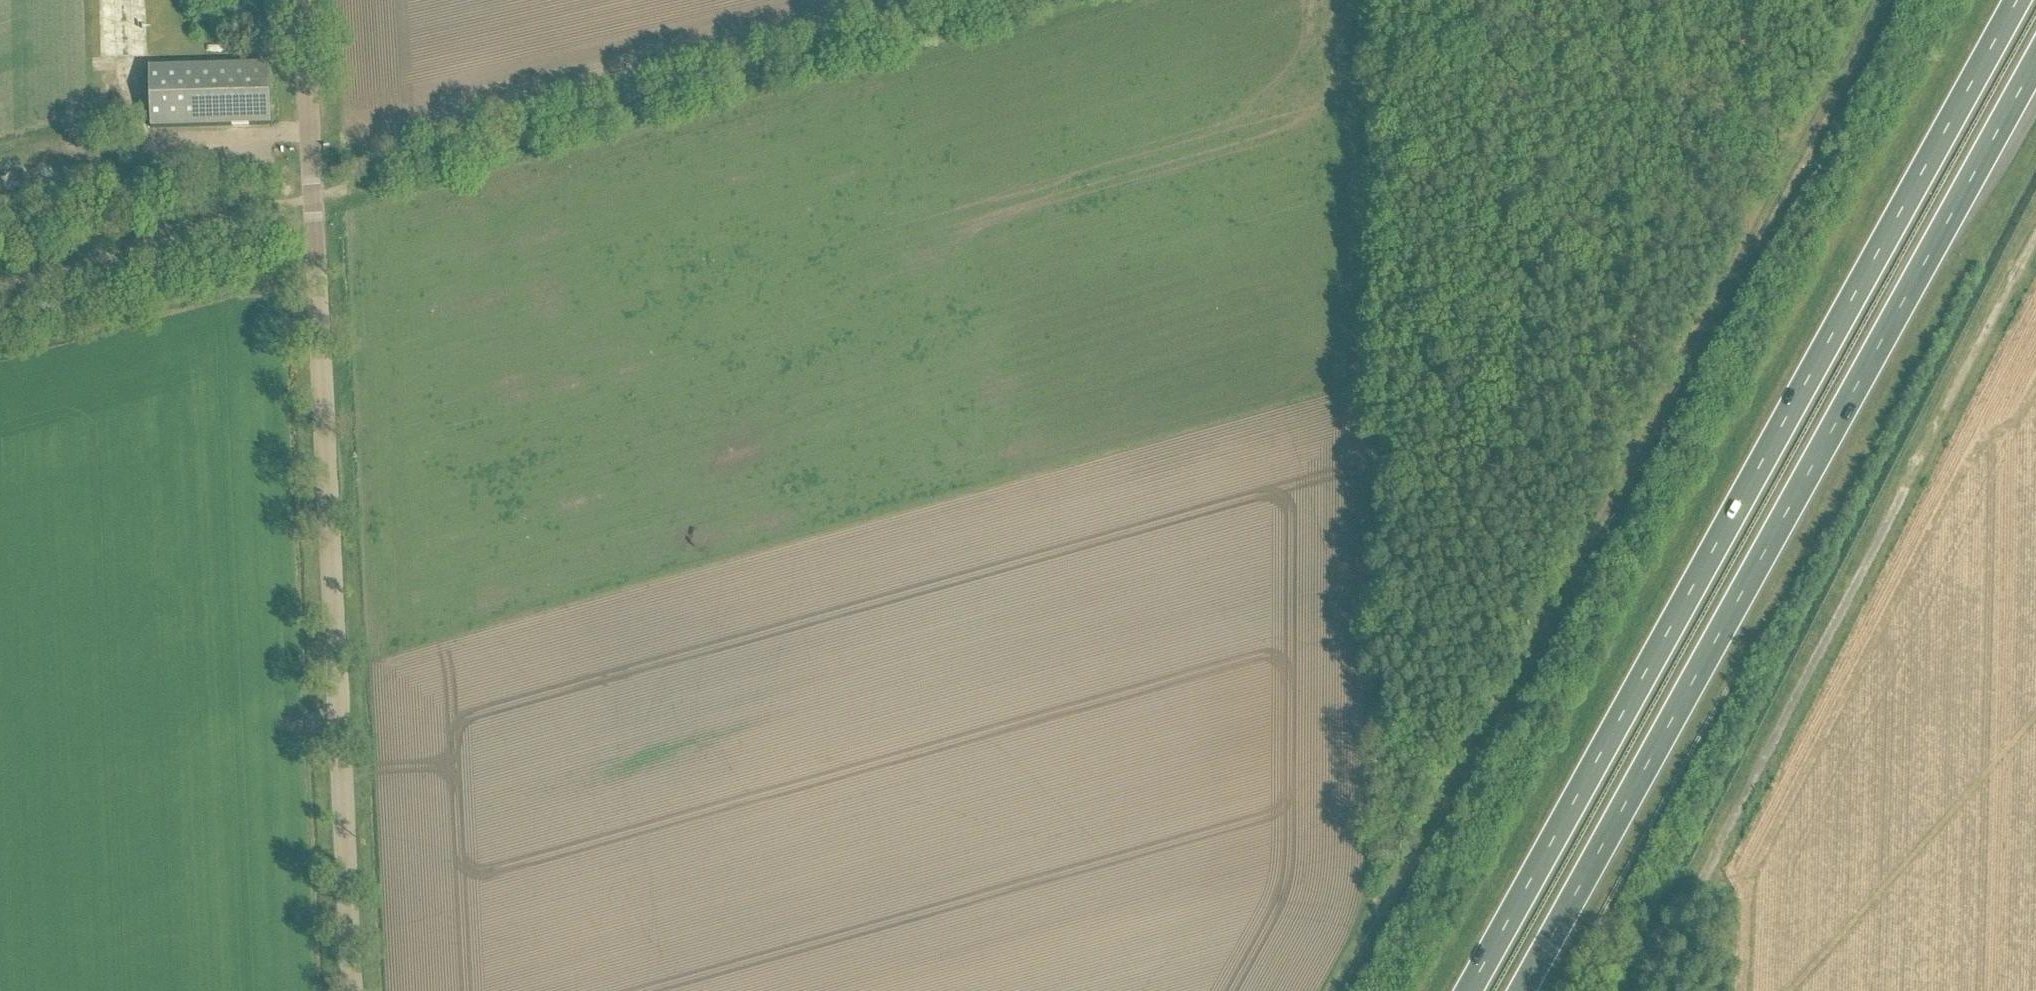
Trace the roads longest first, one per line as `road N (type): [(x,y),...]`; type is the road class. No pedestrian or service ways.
road 1 (trunk): [(2018,0),(1468,990)]
road 2 (trunk): [(1524,990),(2035,67)]
road 3 (tertiary): [(355,990),(305,0)]
road 4 (track): [(1641,990),(2035,240)]

